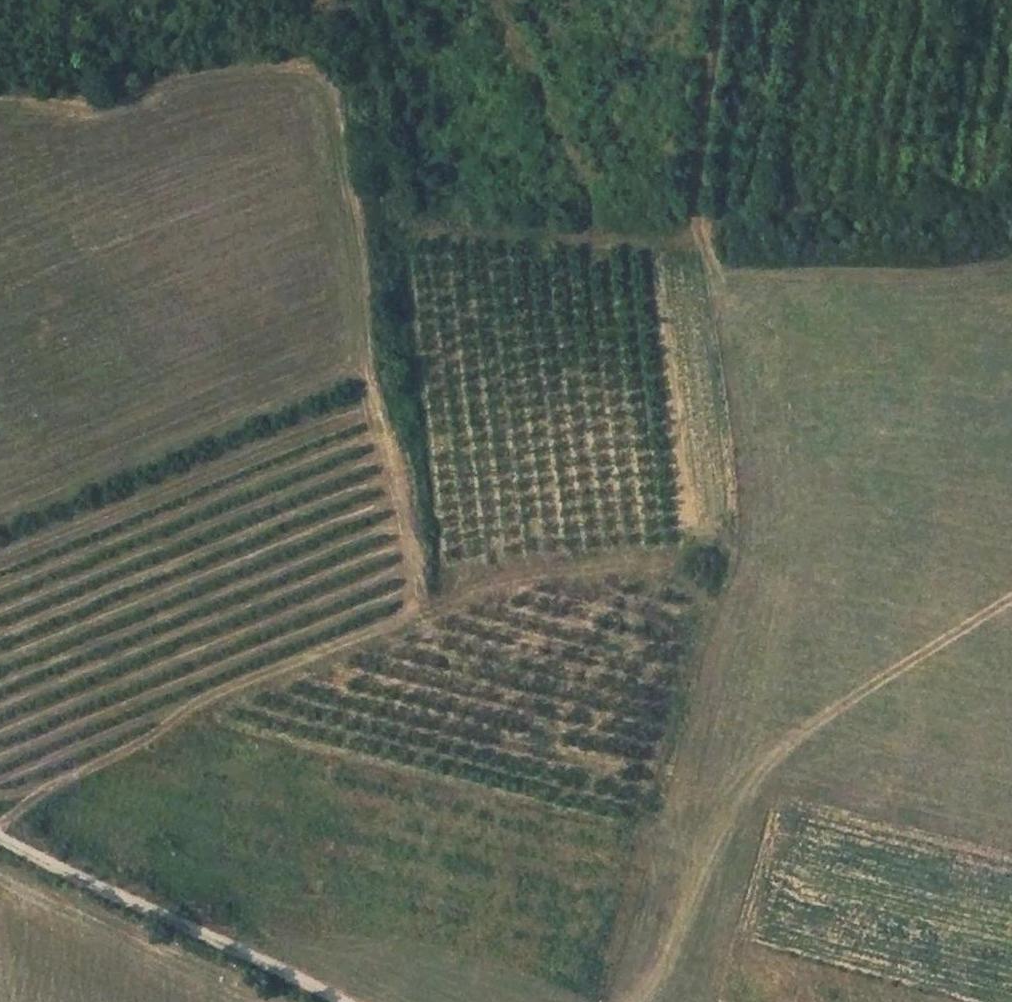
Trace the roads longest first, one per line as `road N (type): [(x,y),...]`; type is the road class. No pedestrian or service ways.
road 1 (track): [(0,847),(331,1001)]

